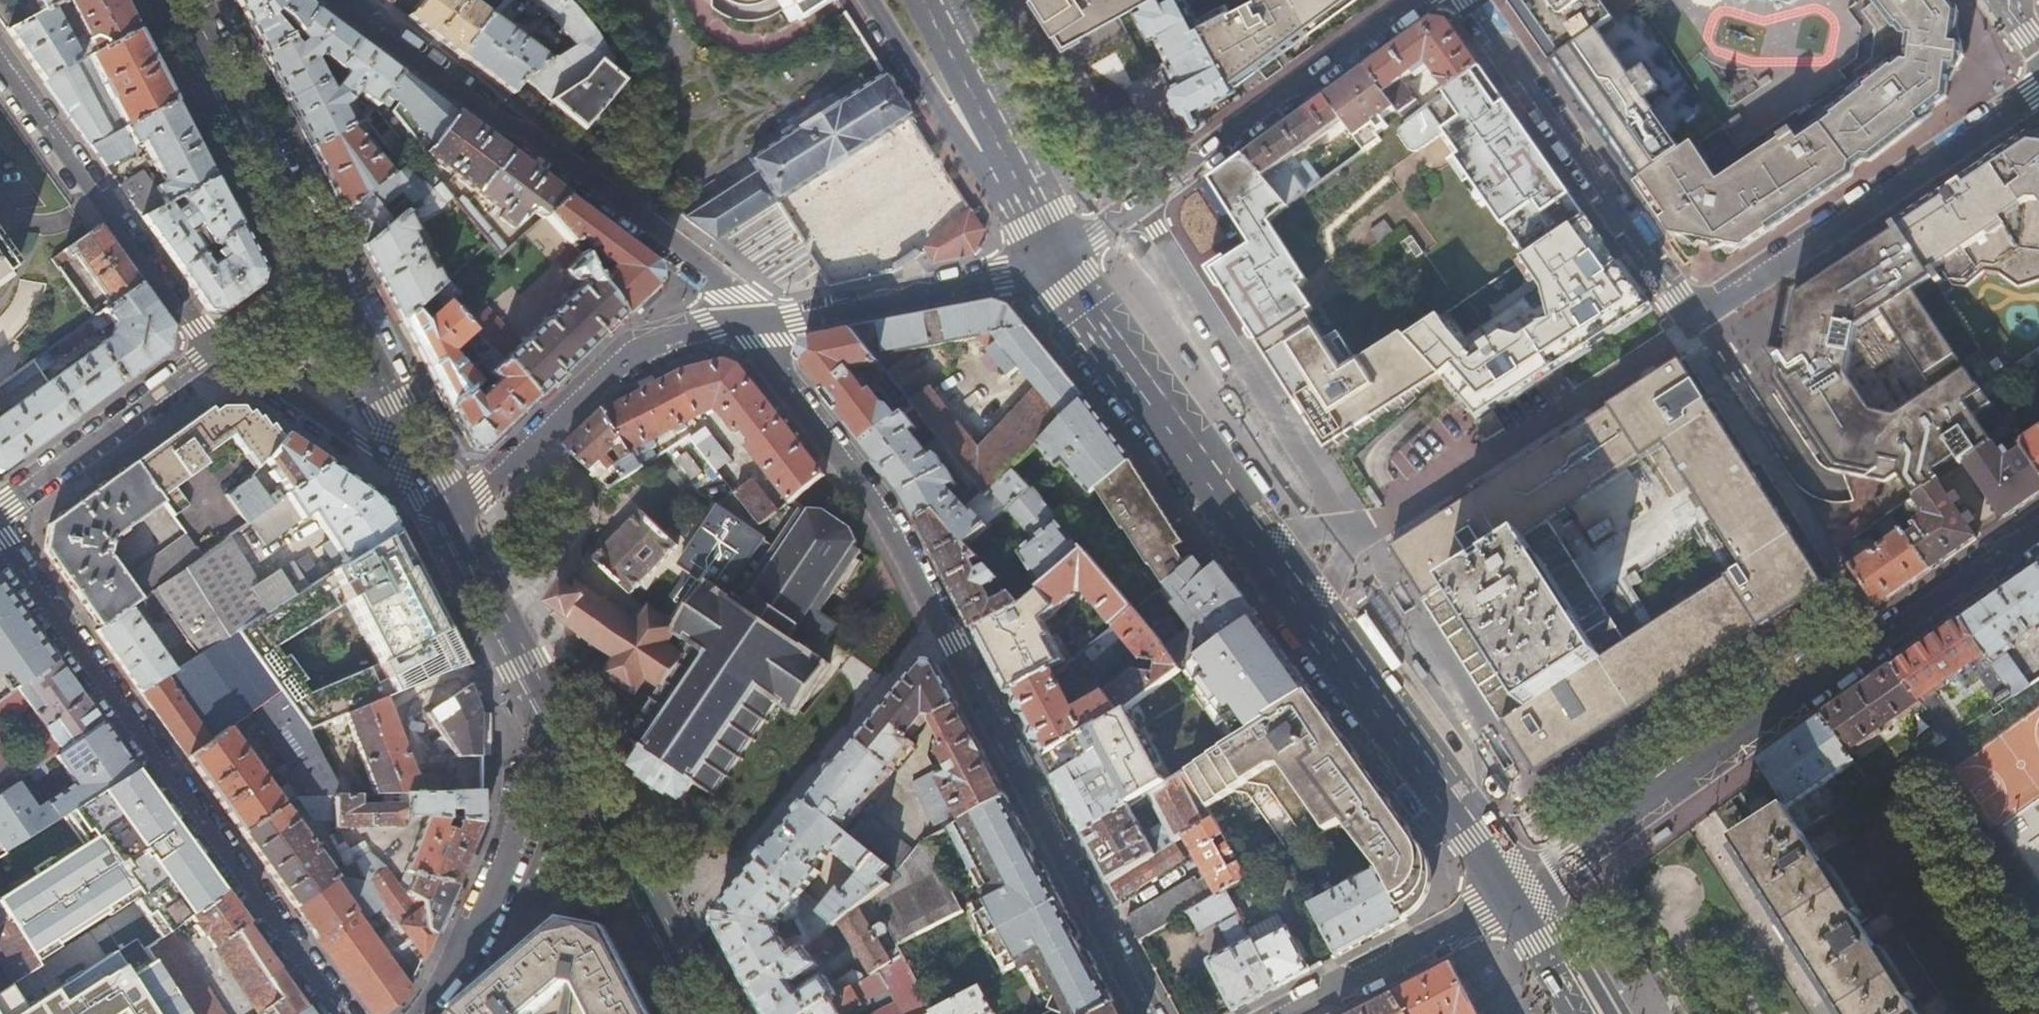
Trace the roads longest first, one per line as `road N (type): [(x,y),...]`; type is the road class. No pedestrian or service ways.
road 1 (residential): [(1468,0),(1697,322),(2038,99)]
road 2 (residential): [(746,327),(881,511),(1145,1013)]
road 3 (primary): [(1506,887),(1070,287),(1058,251)]
road 4 (residential): [(1506,887),(2038,526)]
road 5 (residential): [(0,539),(333,1013)]
road 6 (primary): [(178,0),(418,473)]
road 7 (residential): [(343,0),(718,281),(746,327)]
road 8 (residential): [(1419,0),(1137,206),(1058,251)]
road 9 (residential): [(746,327),(667,342),(613,369),(445,528)]
road 10 (residential): [(212,352),(0,50)]
road 11 (residential): [(1058,251),(1027,270),(746,327)]
road 12 (residential): [(574,757),(533,782),(504,869),(417,1013)]
road 13 (primary): [(574,757),(708,1013)]
road 14 (residential): [(1041,215),(983,166),(868,0)]
road 15 (primary): [(445,528),(574,757)]
road 16 (residential): [(0,505),(212,352)]
road 17 (residential): [(1506,887),(1431,940),(1287,1013)]
road 18 (primary): [(1041,215),(927,0)]
road 19 (residential): [(212,352),(418,473)]
road 20 (primary): [(1586,1013),(1506,887)]

